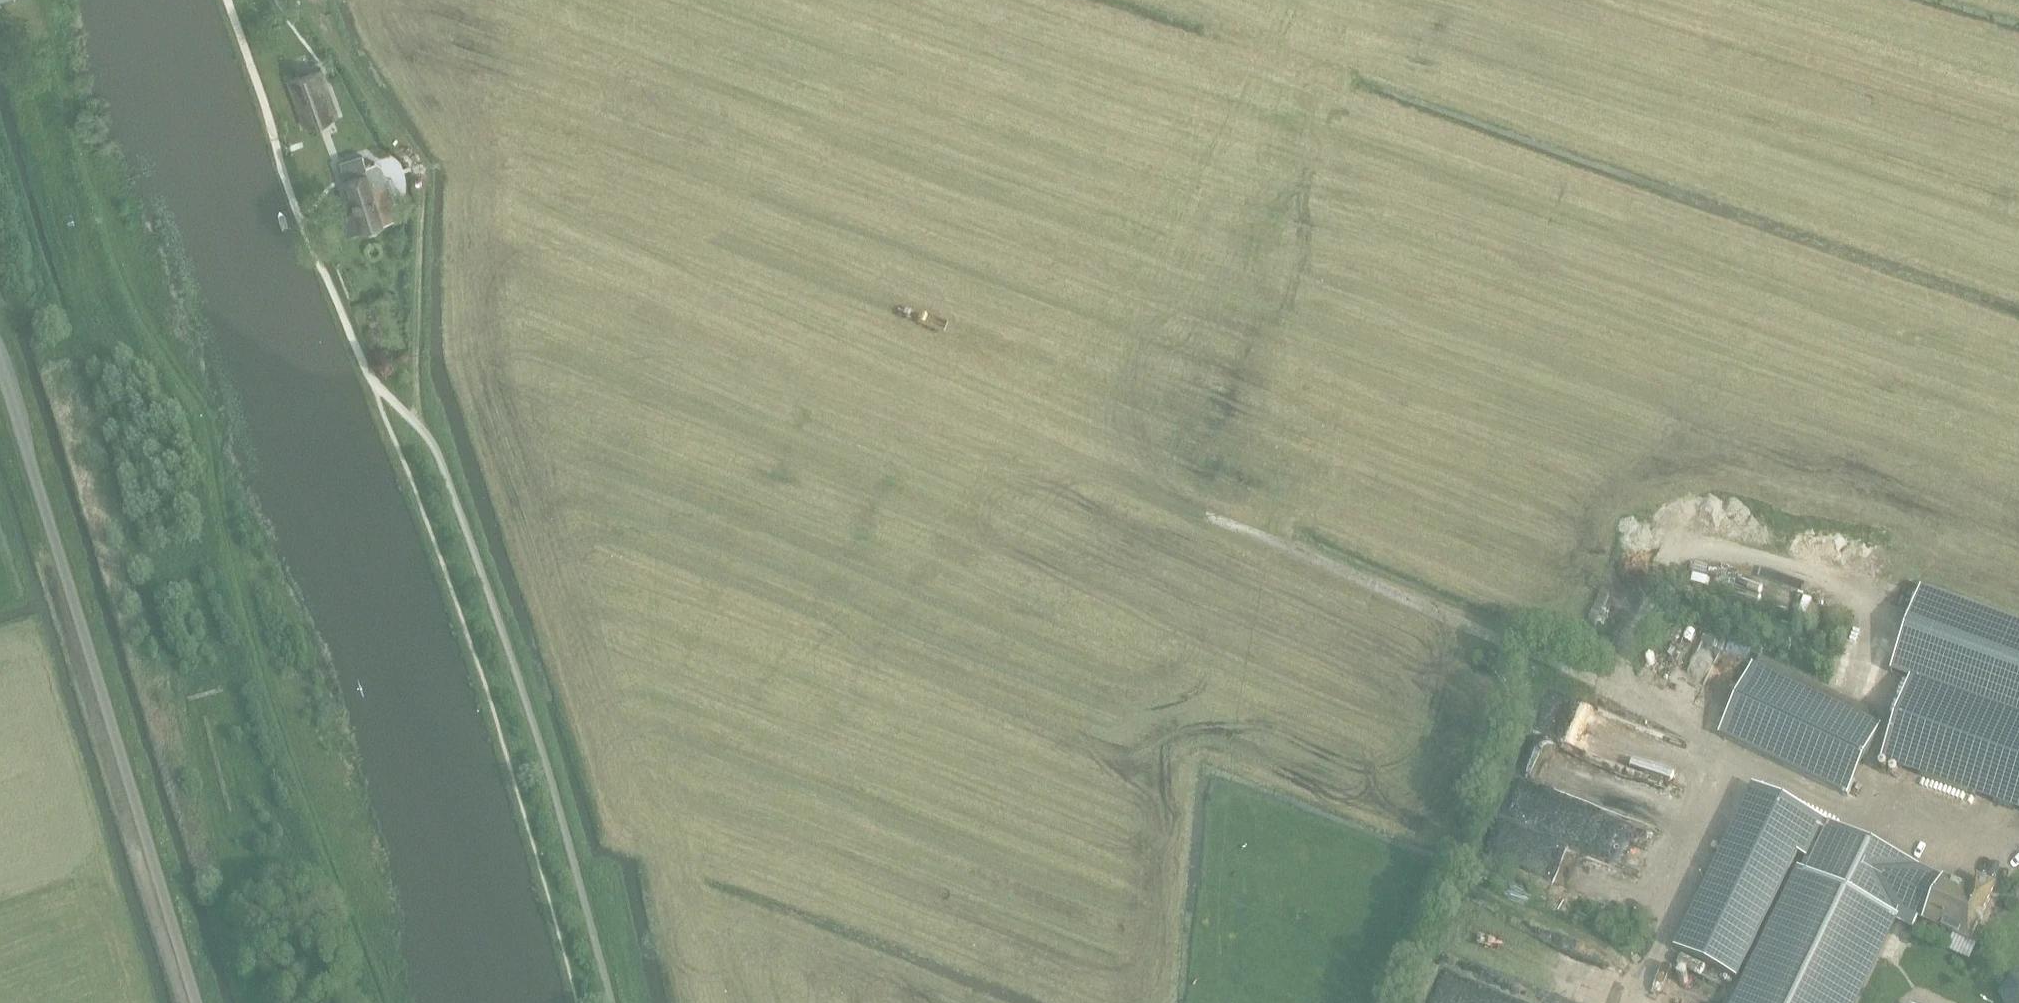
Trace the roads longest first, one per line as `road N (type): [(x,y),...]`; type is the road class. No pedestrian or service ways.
road 1 (unclassified): [(201,1002),(0,365)]
road 2 (track): [(1647,1002),(1740,765)]

